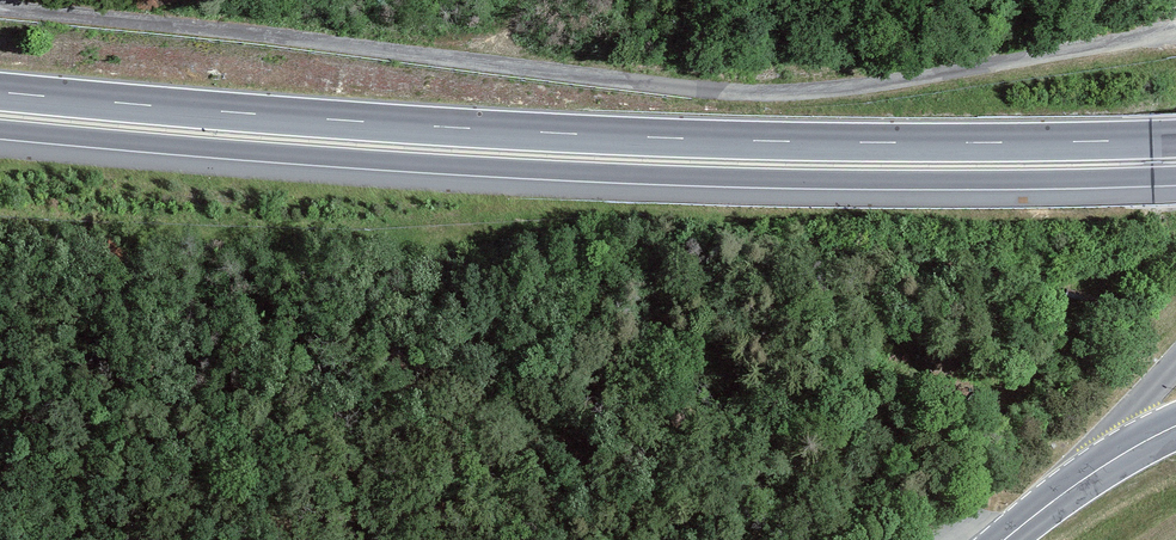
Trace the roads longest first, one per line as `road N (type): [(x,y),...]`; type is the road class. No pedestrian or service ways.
road 1 (track): [(0,8),(756,93),(855,88),(1175,34)]
road 2 (trunk): [(0,129),(665,175),(1175,176)]
road 3 (trunk): [(1175,138),(666,138),(0,92)]
road 4 (secondary): [(1175,427),(1086,478),(1005,539)]

